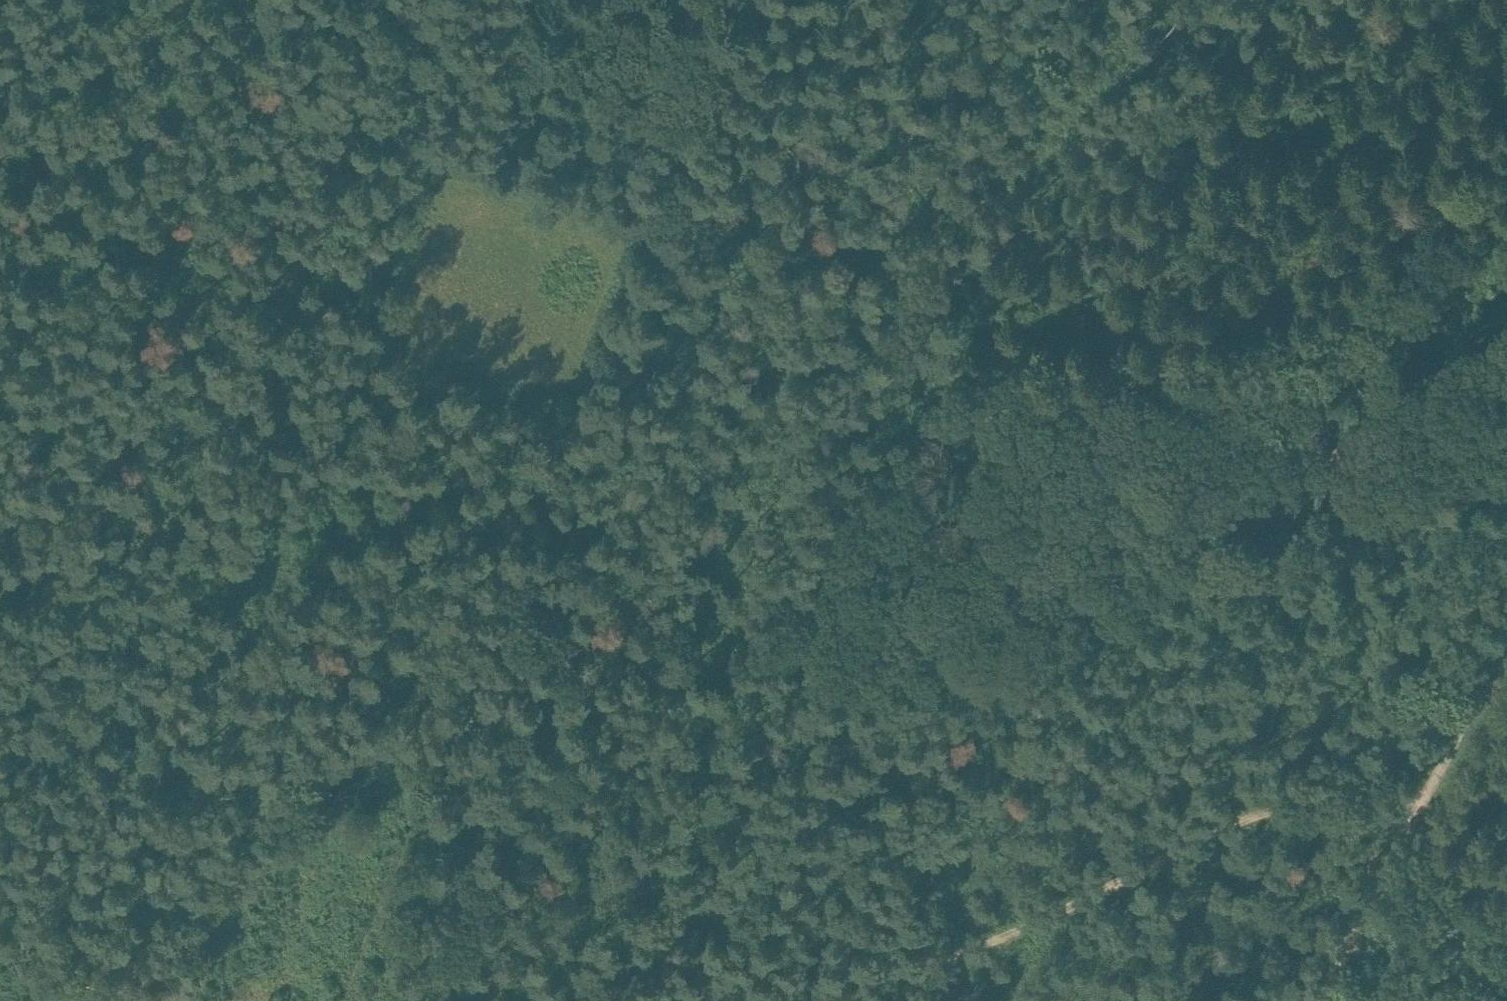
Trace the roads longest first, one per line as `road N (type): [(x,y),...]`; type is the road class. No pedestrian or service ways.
road 1 (track): [(789,1000),(1031,916),(1312,796),(1399,789),(1413,795)]
road 2 (track): [(1413,795),(1307,1000)]
road 3 (track): [(1413,795),(1506,613)]

